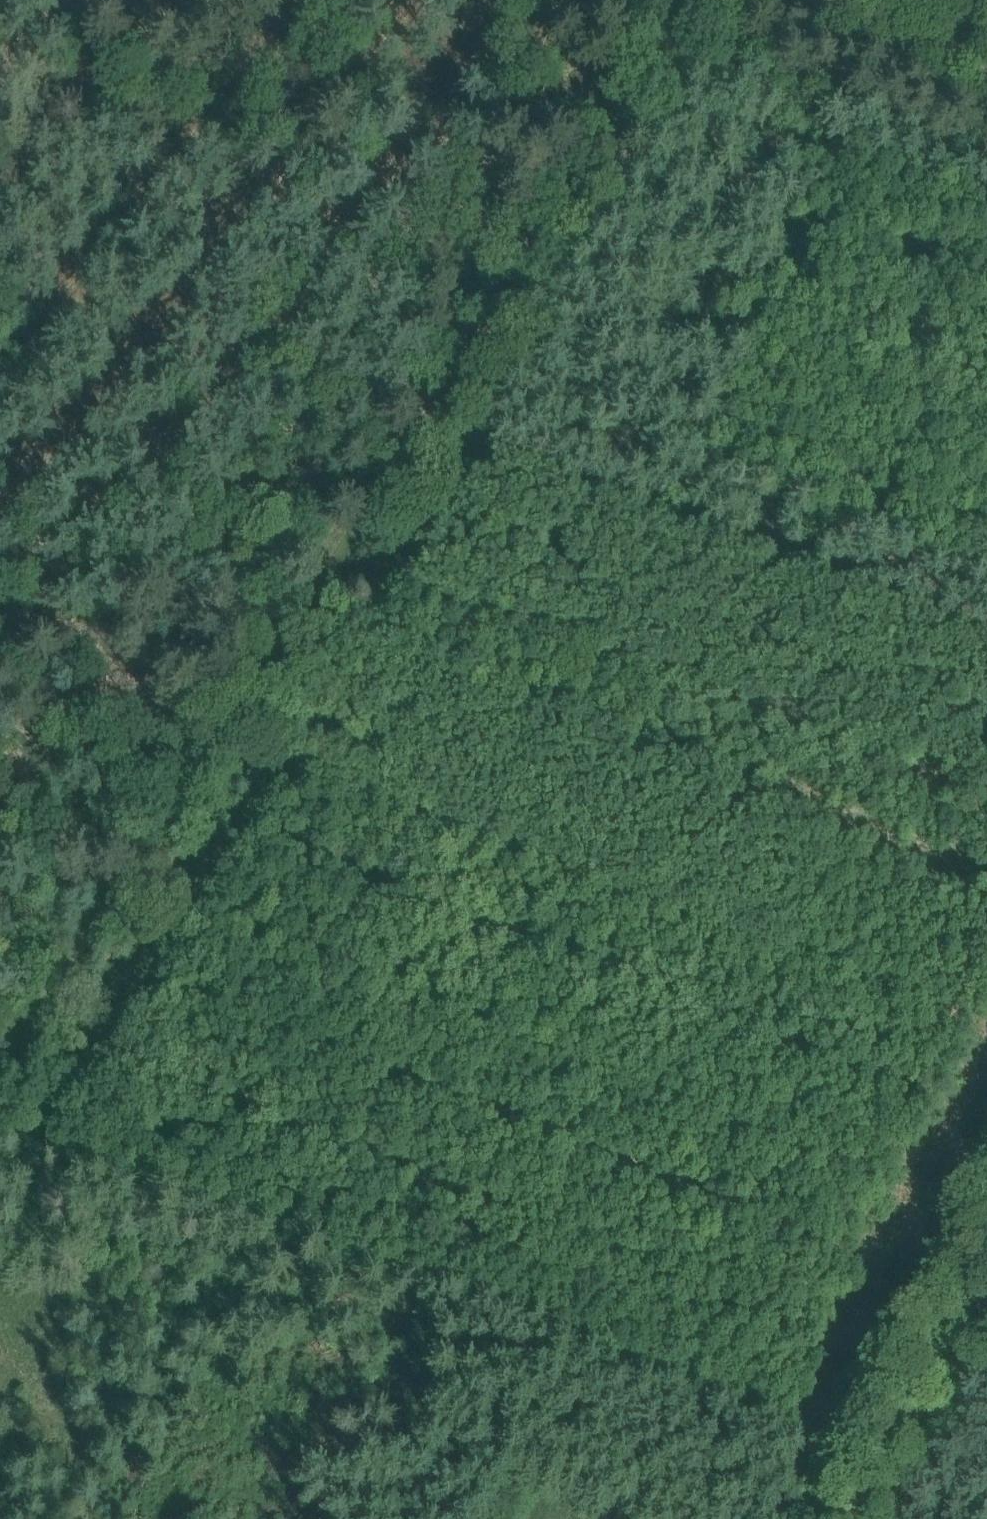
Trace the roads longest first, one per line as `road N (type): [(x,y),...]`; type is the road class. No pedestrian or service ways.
road 1 (track): [(858,1518),(986,1287)]
road 2 (track): [(0,1053),(126,858)]

